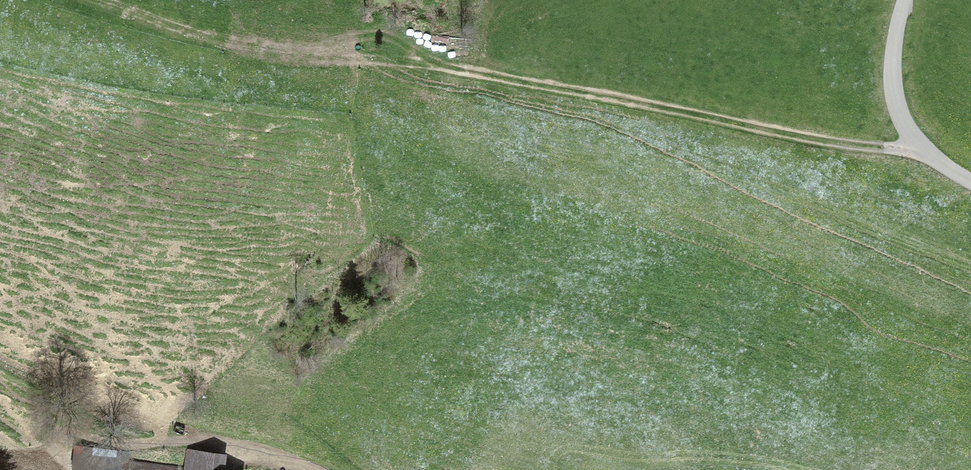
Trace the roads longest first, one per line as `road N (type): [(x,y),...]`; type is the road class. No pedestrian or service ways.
road 1 (track): [(927,152),(402,59),(248,57),(103,0)]
road 2 (track): [(904,0),(892,76),(900,115),(927,152),(970,181)]
road 3 (track): [(167,436),(312,469)]

